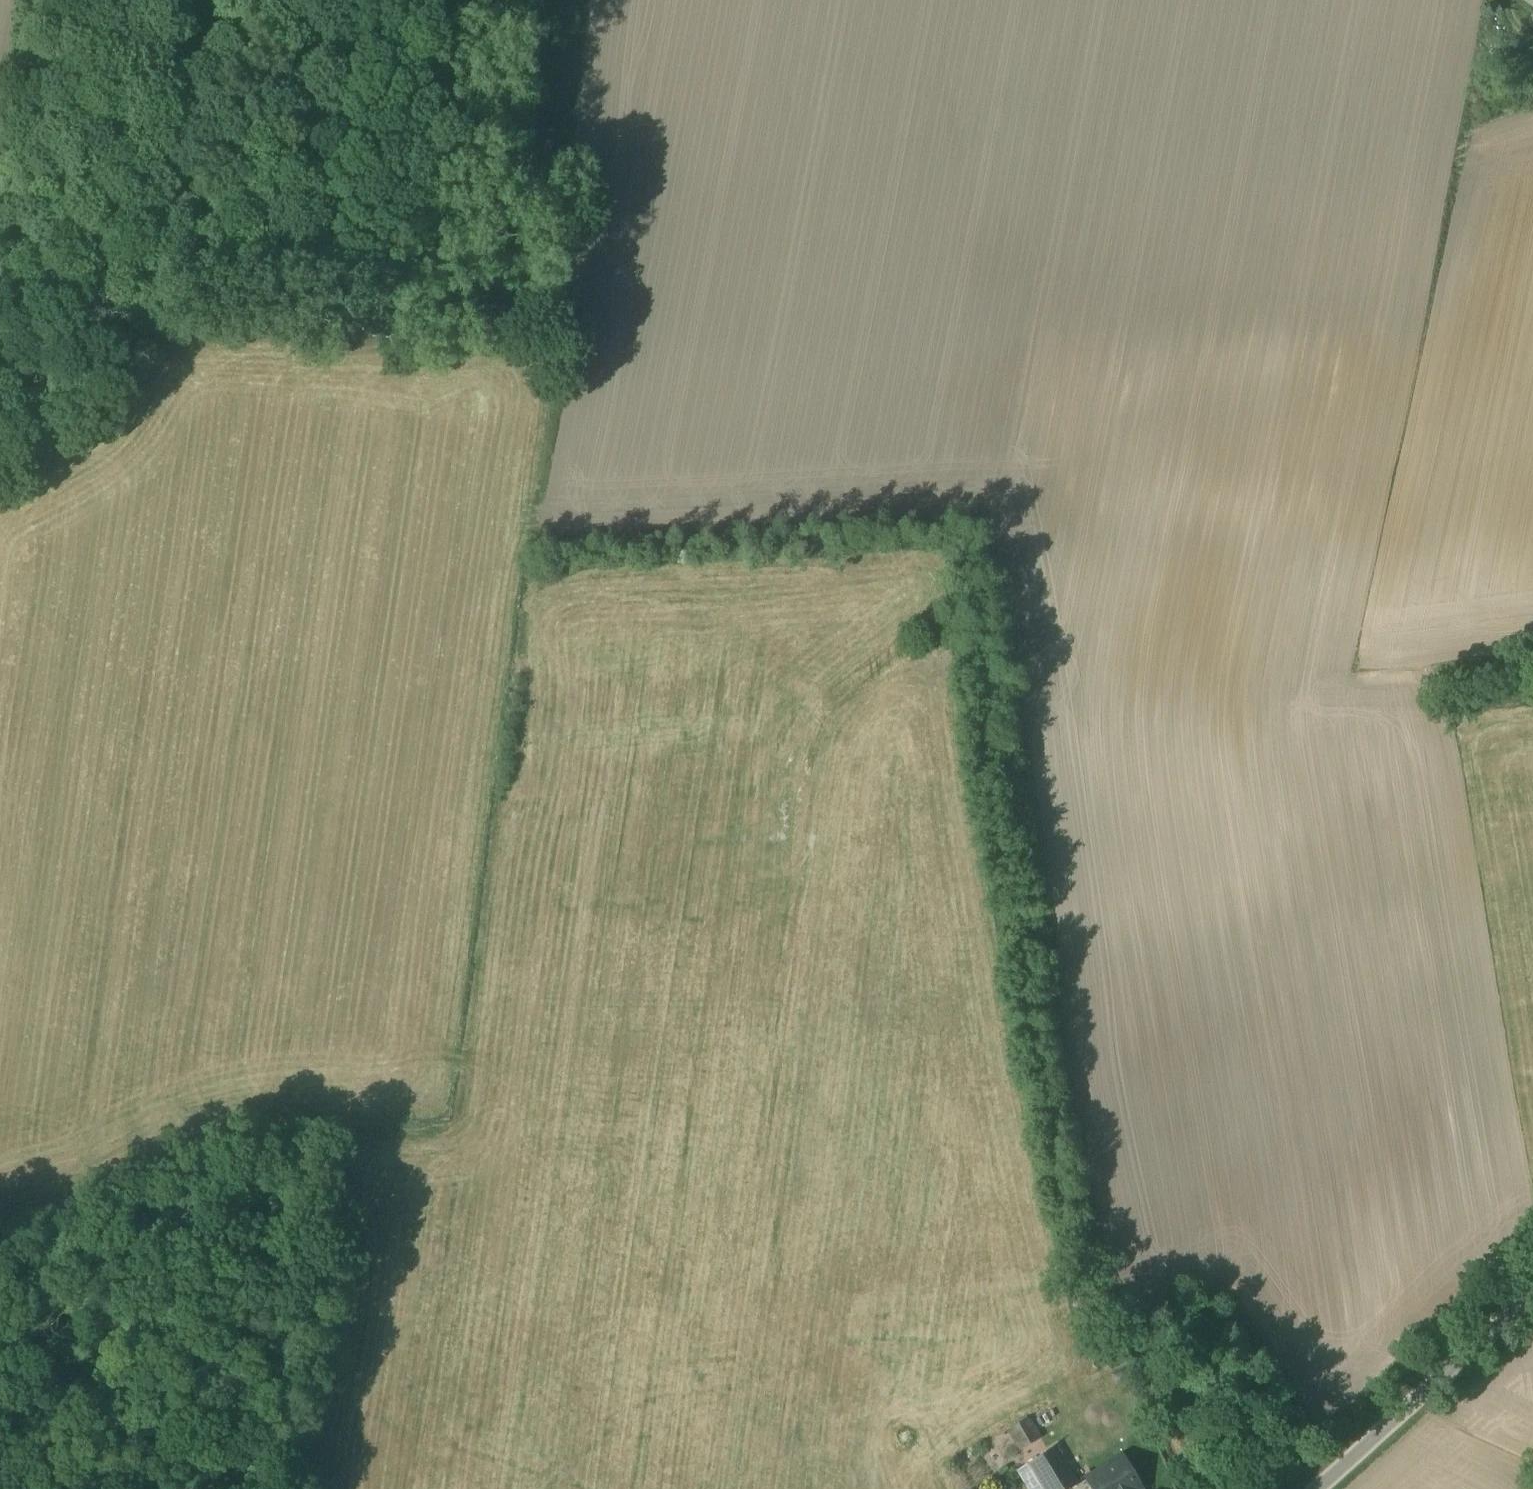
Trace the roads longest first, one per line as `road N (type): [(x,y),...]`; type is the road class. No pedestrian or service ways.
road 1 (unclassified): [(1532,1290),(1313,1488)]

